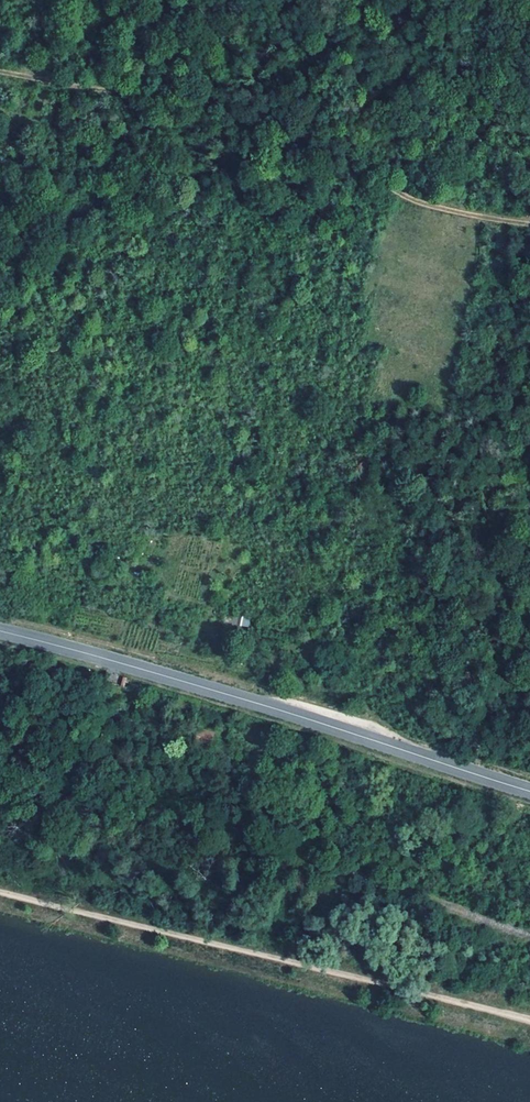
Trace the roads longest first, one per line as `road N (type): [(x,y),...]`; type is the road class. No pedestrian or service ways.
road 1 (track): [(0,71),(289,128),(423,201),(529,224)]
road 2 (secondary): [(0,631),(529,791)]
road 3 (track): [(529,1020),(0,892)]

